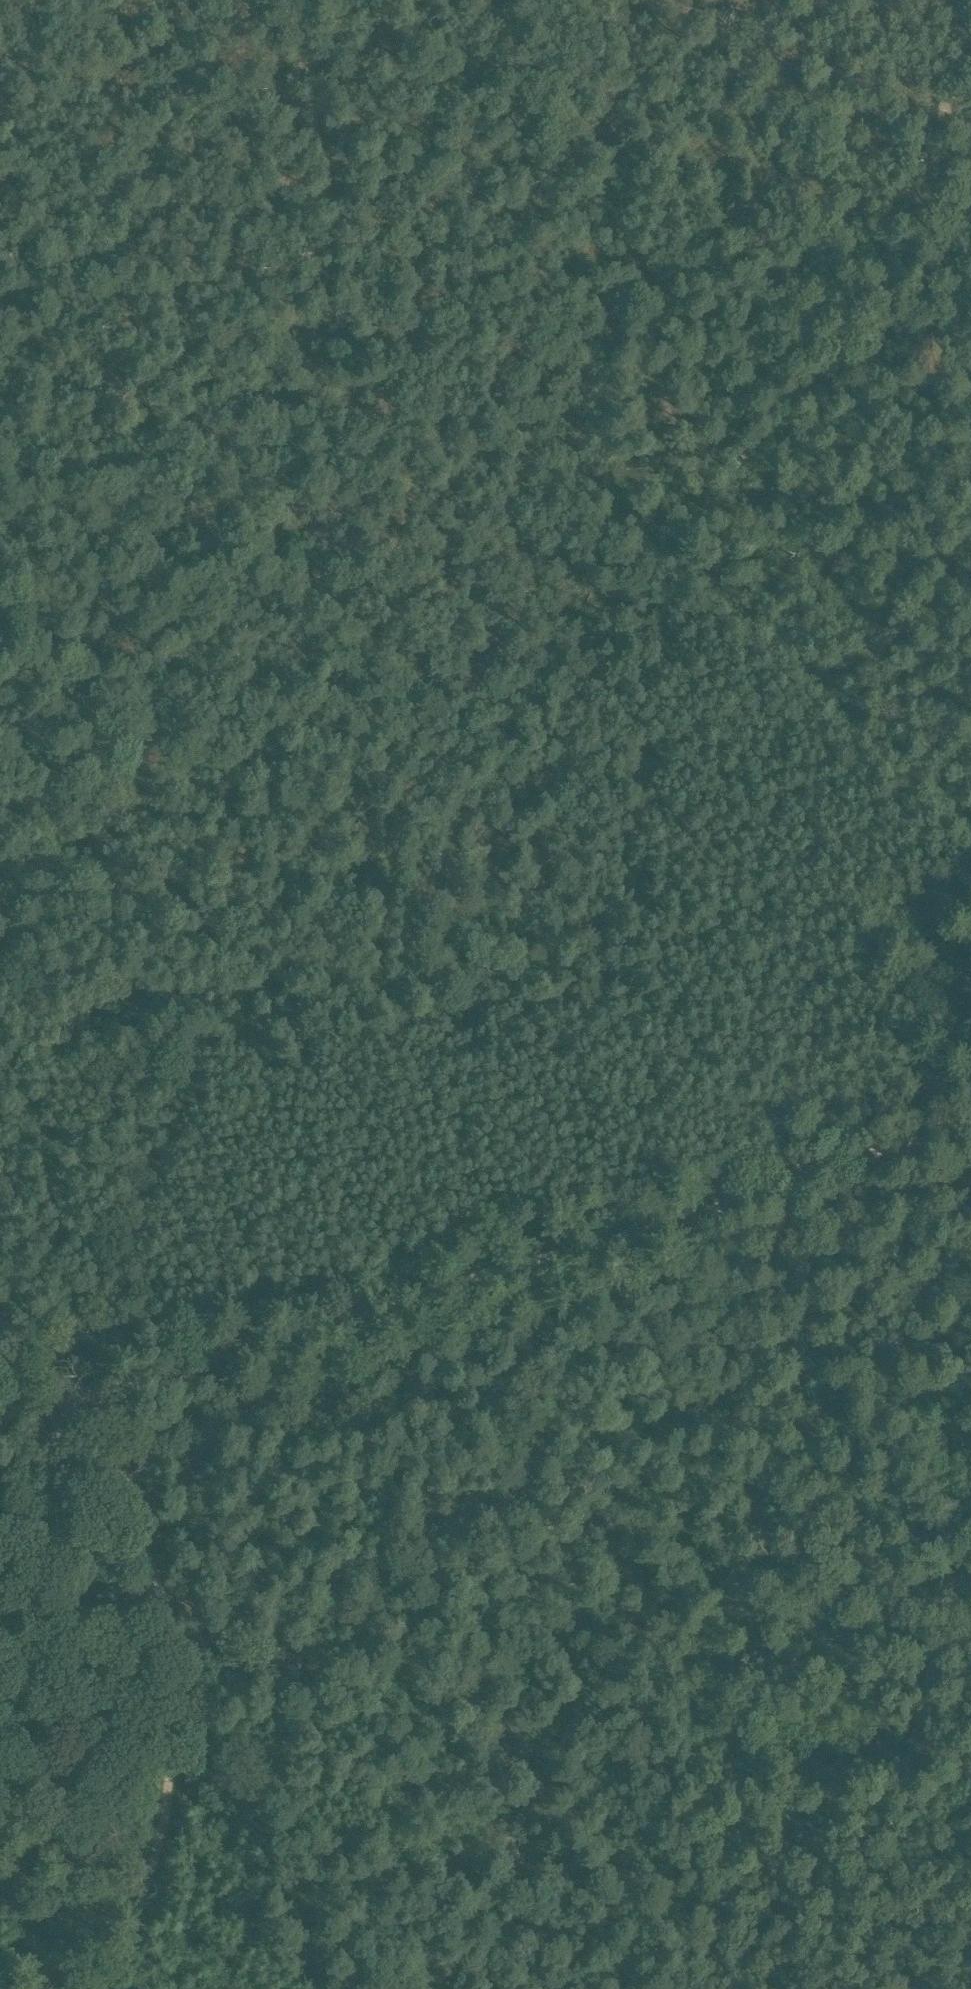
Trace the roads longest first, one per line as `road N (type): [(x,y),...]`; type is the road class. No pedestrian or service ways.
road 1 (track): [(970,1119),(47,1391)]
road 2 (track): [(47,1391),(107,1451),(141,1509),(223,1760),(226,1835),(133,1988)]
road 3 (track): [(866,0),(970,108)]

